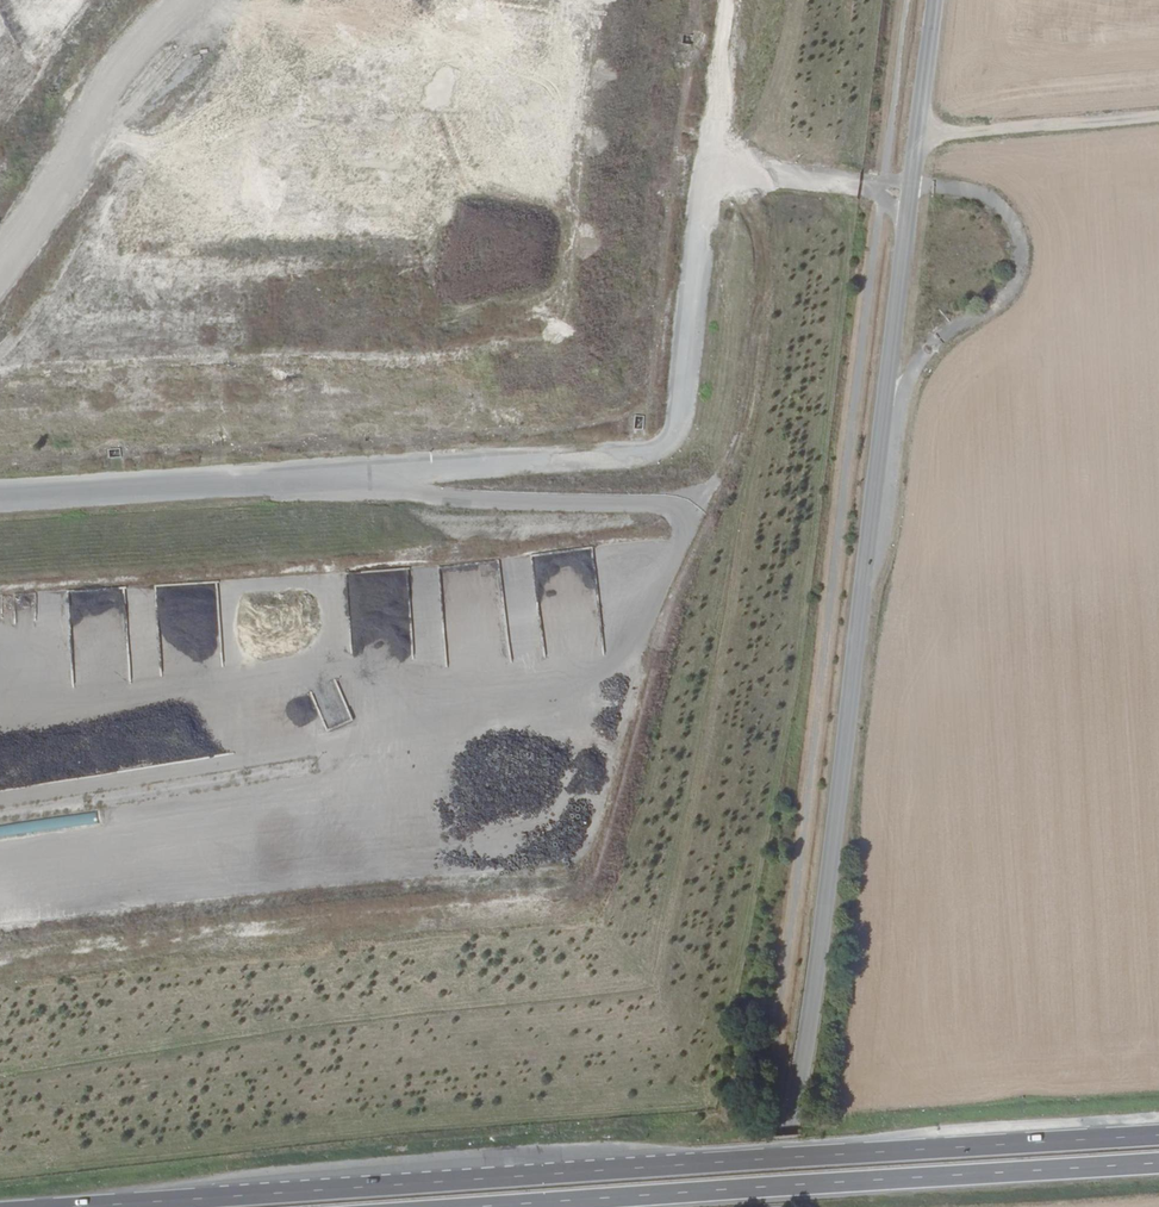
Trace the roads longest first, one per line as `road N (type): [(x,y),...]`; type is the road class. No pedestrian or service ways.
road 1 (tertiary): [(940,0),(867,619),(815,996),(776,1206)]
road 2 (track): [(362,479),(473,501),(663,502),(680,510),(687,527),(666,570),(649,583),(417,639),(386,655),(367,686),(352,786),(317,816),(271,833),(0,878)]
road 3 (trunk): [(1158,1135),(63,1206)]
road 4 (track): [(0,502),(638,462),(668,451),(690,407),(718,189),(754,172),(861,183)]
road 5 (trunk): [(495,1206),(1158,1164)]
road 6 (track): [(172,0),(143,27),(0,248)]
road 7 (track): [(924,132),(1158,115)]

